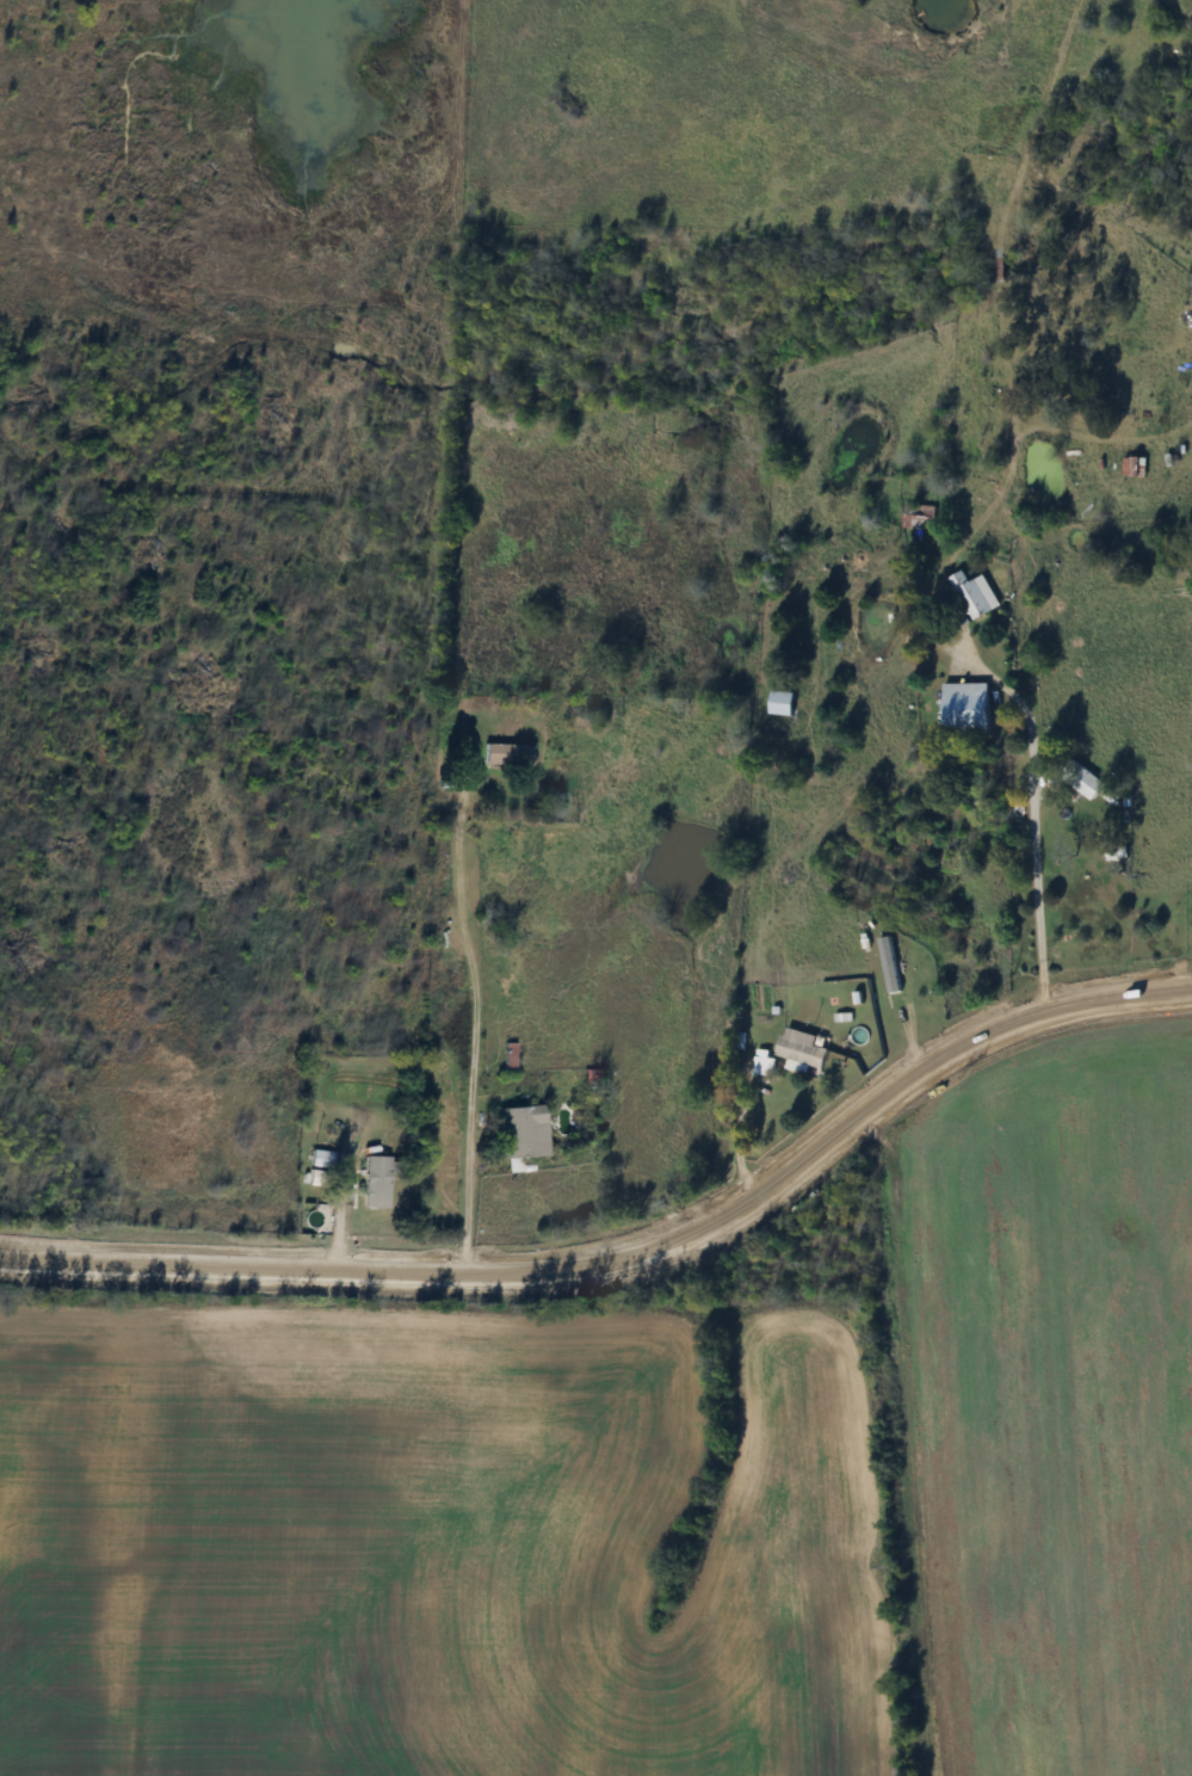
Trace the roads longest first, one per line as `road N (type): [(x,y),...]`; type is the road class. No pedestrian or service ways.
road 1 (secondary): [(0,1257),(524,1271),(647,1251),(747,1202),(970,1032),(1050,1004),(1191,989)]

